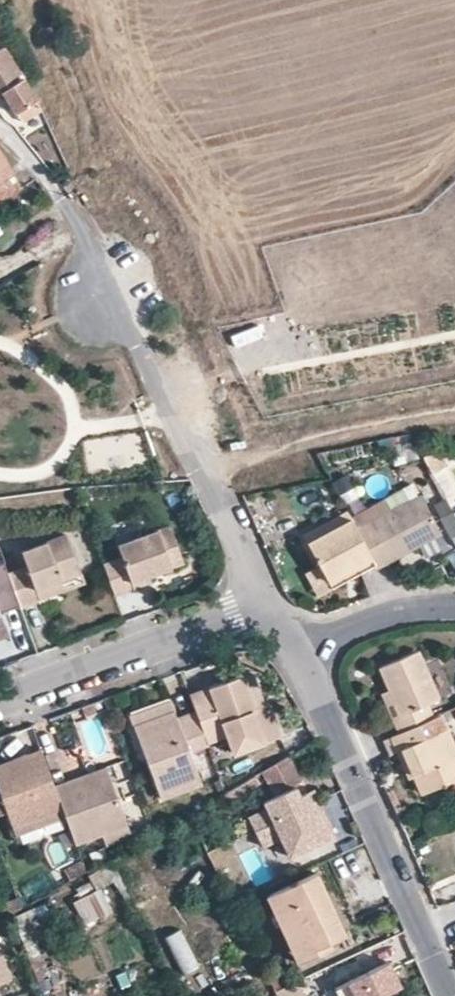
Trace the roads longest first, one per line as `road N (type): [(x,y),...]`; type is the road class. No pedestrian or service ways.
road 1 (residential): [(270,605),(67,206)]
road 2 (residential): [(453,995),(292,646)]
road 3 (residential): [(0,700),(270,605)]
road 4 (residential): [(292,646),(404,610),(454,608)]

